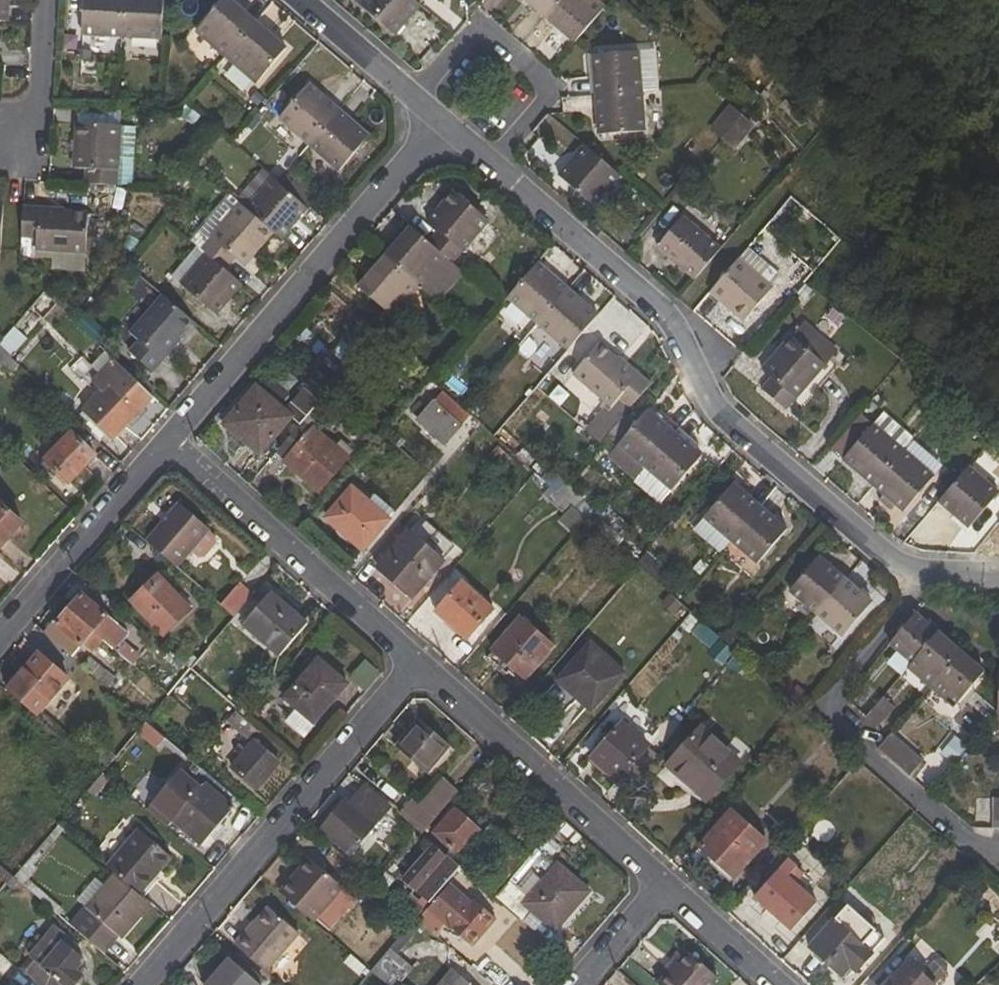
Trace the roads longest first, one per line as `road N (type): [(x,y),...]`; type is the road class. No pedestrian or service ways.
road 1 (residential): [(495,174),(670,319),(717,414),(920,584)]
road 2 (residential): [(143,984),(416,665)]
road 3 (residential): [(438,125),(173,441)]
road 4 (residential): [(920,584),(824,708),(977,843),(998,844)]
road 5 (residential): [(416,665),(173,441)]
road 6 (residential): [(663,883),(416,665)]
road 7 (residential): [(416,105),(476,33),(548,98),(495,174)]
road 8 (residential): [(173,441),(0,635)]
road 9 (residential): [(280,0),(416,105)]
road 10 (residential): [(779,984),(663,883)]
road 11 (residential): [(38,0),(32,114),(12,141)]
road 12 (residential): [(663,883),(576,984)]

